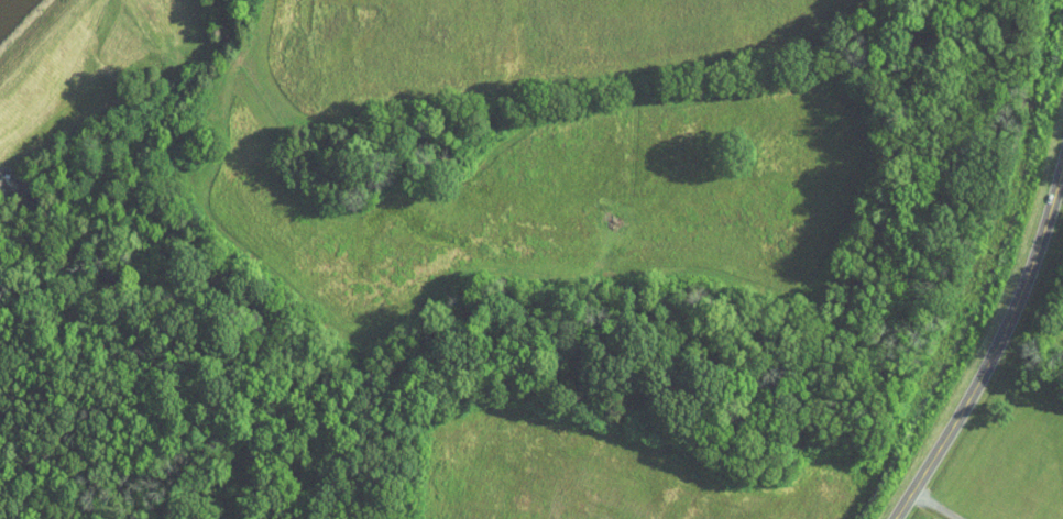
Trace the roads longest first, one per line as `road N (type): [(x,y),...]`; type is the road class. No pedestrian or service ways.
road 1 (tertiary): [(896,518),(998,345),(1062,164)]

